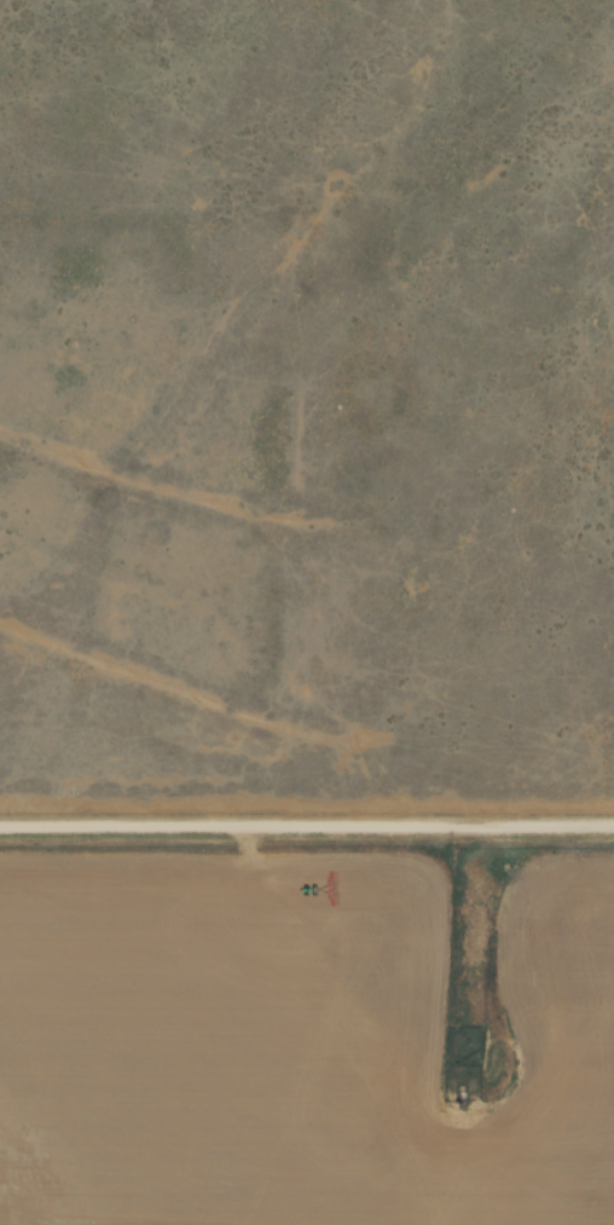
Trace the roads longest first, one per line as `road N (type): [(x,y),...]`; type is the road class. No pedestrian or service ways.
road 1 (track): [(0,826),(613,826)]

